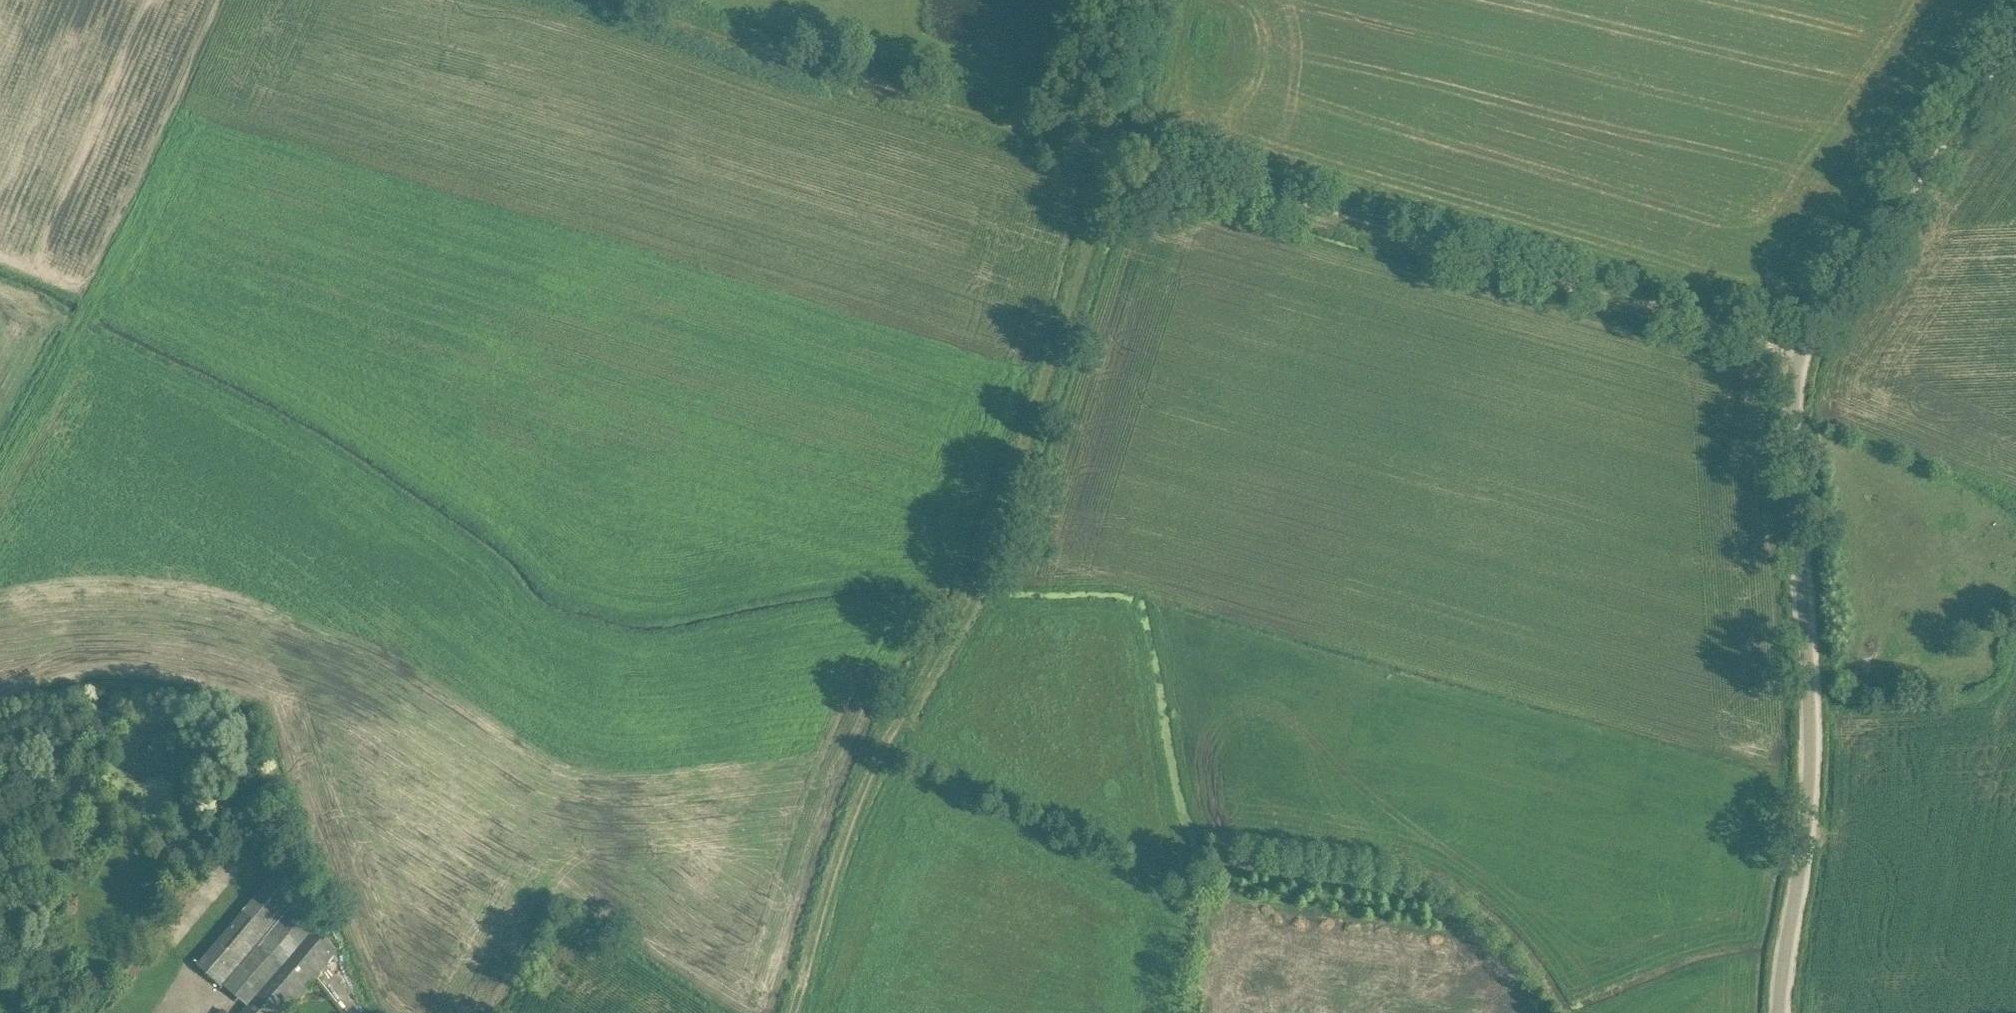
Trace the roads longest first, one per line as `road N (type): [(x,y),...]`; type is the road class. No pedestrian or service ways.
road 1 (unclassified): [(1779,1012),(1810,759),(1791,432),(1795,349),(2015,28)]
road 2 (track): [(794,1012),(849,823),(995,532),(1115,155)]
road 3 (track): [(1115,155),(1795,349)]
road 4 (track): [(597,0),(1115,155)]
road 5 (track): [(1115,155),(1148,0)]

